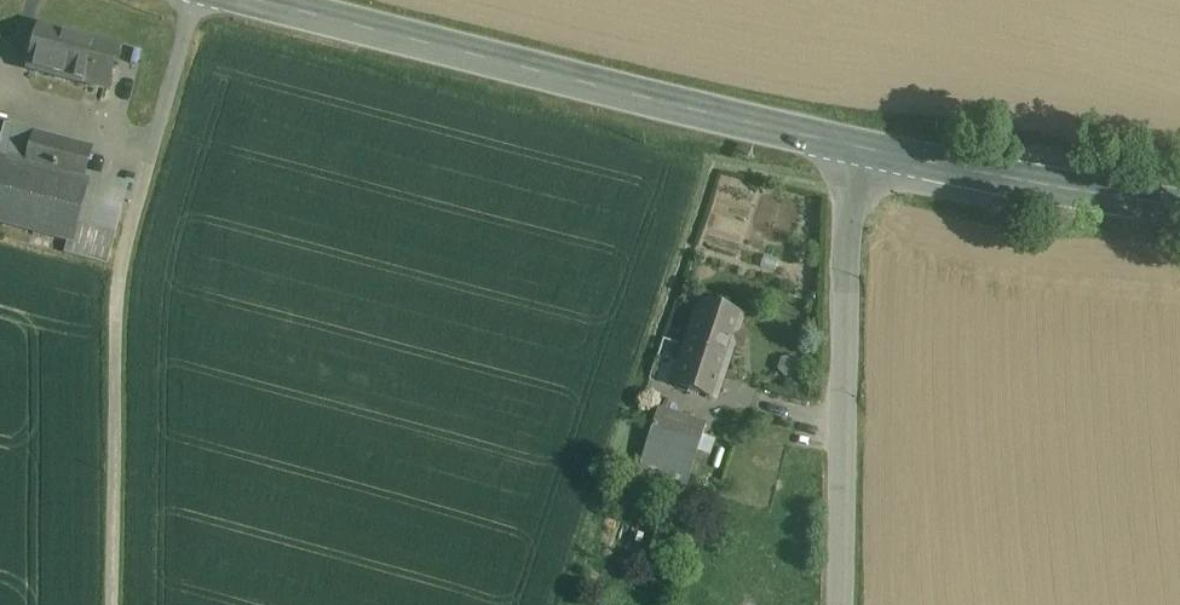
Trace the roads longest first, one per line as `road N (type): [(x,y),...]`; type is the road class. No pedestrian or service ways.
road 1 (secondary): [(256,0),(853,149)]
road 2 (unclassified): [(853,149),(840,604)]
road 3 (secondary): [(853,149),(1179,209)]

